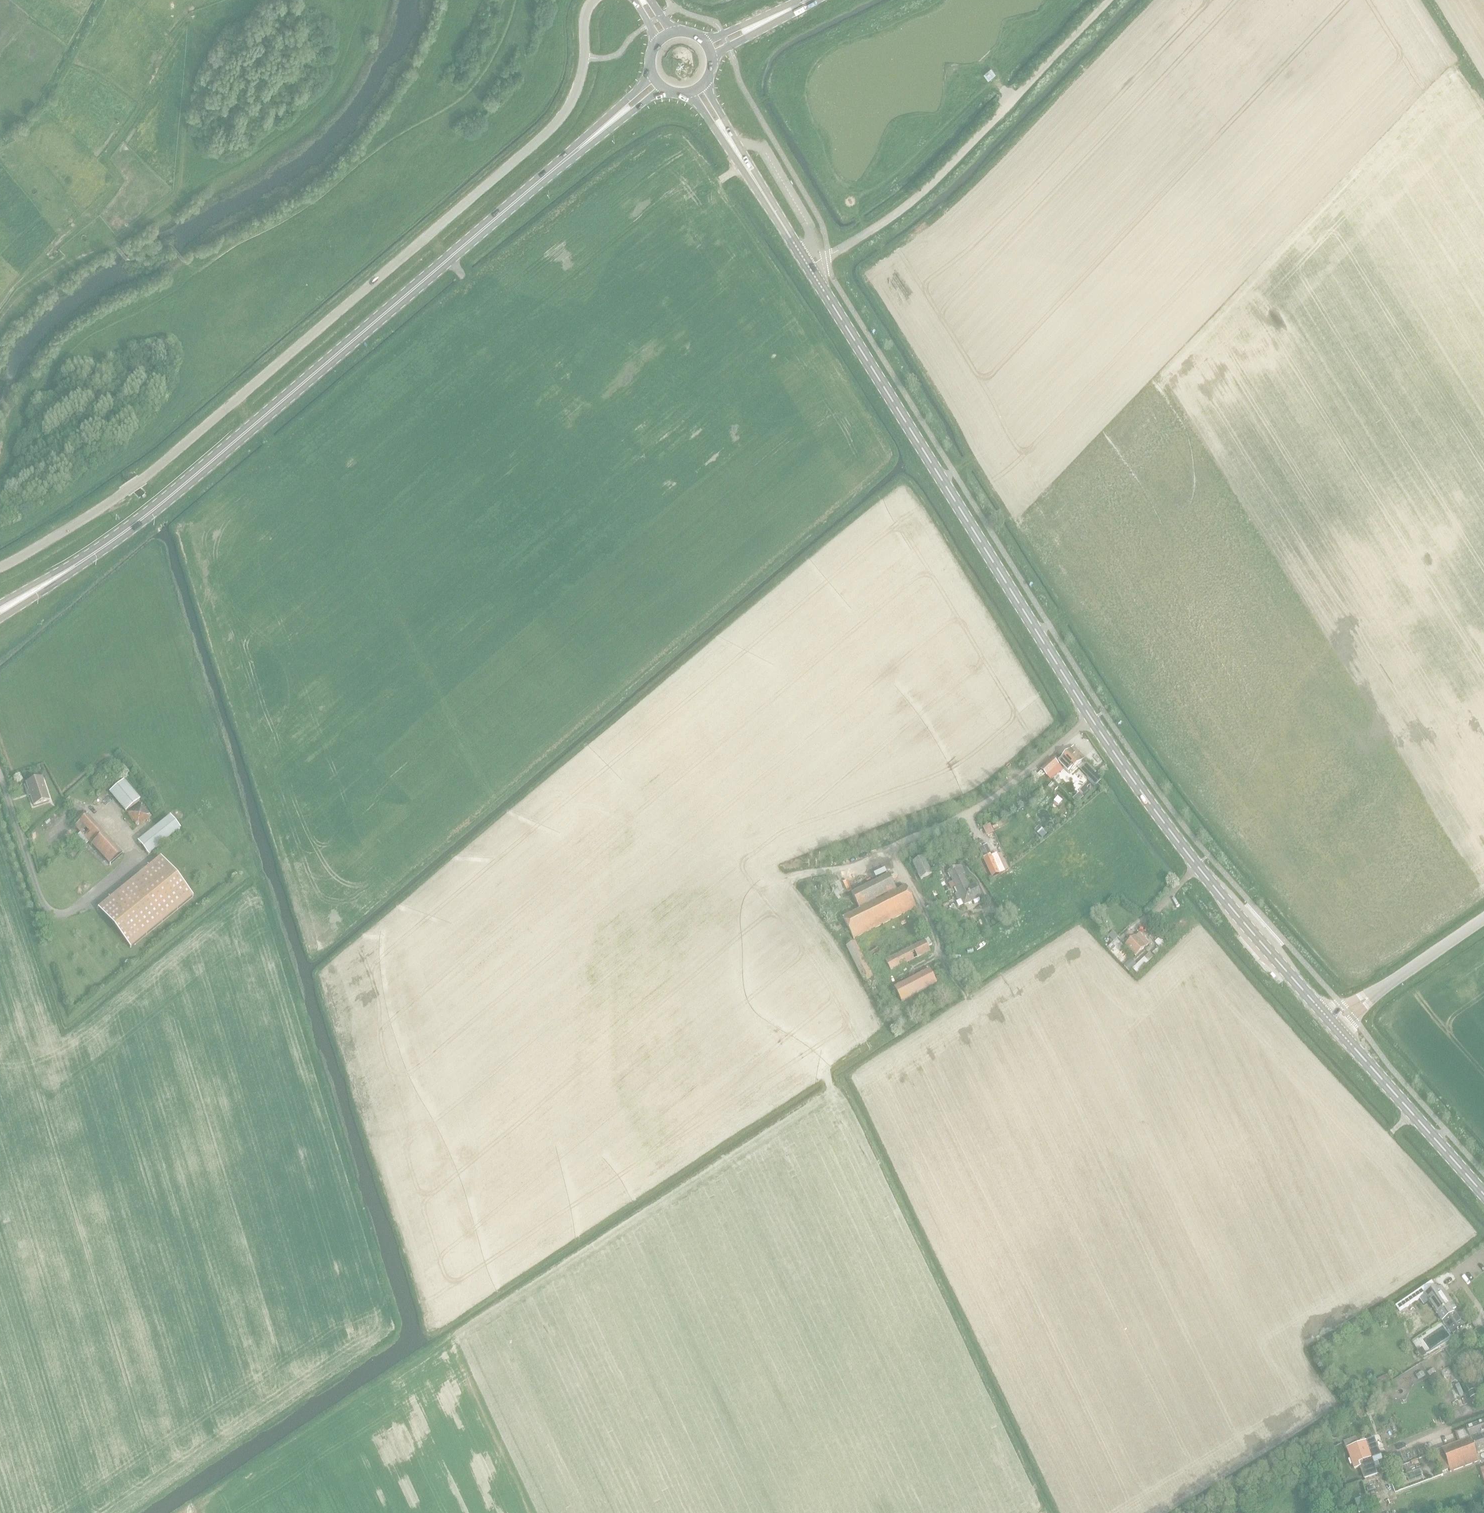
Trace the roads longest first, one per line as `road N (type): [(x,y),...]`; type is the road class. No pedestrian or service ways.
road 1 (secondary): [(1328,1018),(1175,837),(731,142)]
road 2 (unclassified): [(0,566),(131,487),(551,130),(578,90),(593,0)]
road 3 (secondary): [(19,599),(136,523),(610,121)]
road 4 (track): [(817,261),(934,184),(1111,0)]
road 5 (secondary): [(1483,1193),(1339,1030)]
road 6 (tertiary): [(1375,993),(1483,918)]

